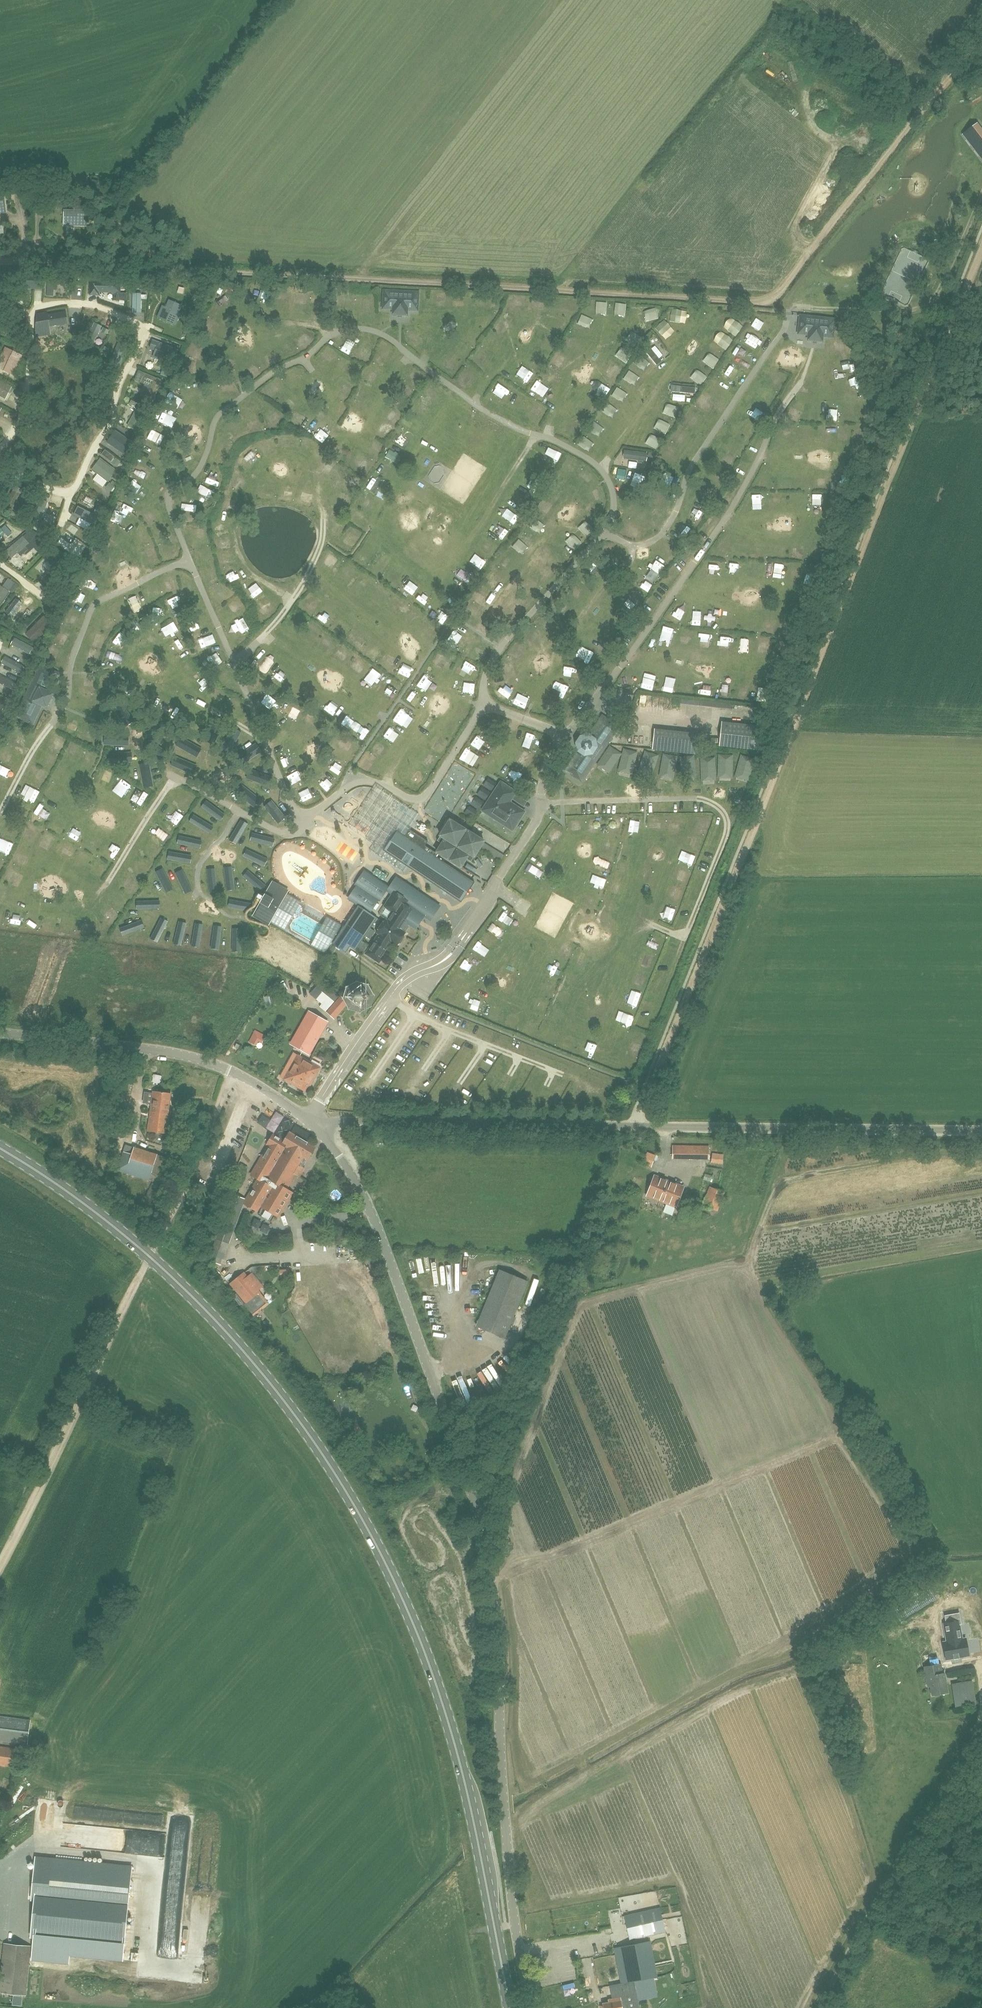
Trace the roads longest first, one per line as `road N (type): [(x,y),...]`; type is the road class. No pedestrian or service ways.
road 1 (track): [(906,130),(773,301),(0,251)]
road 2 (track): [(981,242),(638,1126)]
road 3 (unclassified): [(536,2007),(515,1925),(499,1646),(477,1510),(369,1210),(320,1132)]
road 4 (primary): [(449,1722),(386,1562),(266,1378),(150,1256),(0,1148)]
road 5 (unclassified): [(981,1131),(345,1120),(320,1132)]
road 6 (track): [(0,1564),(234,1072)]
road 7 (unclassified): [(320,1132),(258,1086),(198,1059),(0,1033)]
road 8 (primary): [(449,1722),(511,2007)]
road 9 (track): [(495,886),(530,909),(477,991),(512,1007),(558,926)]
road 10 (track): [(530,909),(575,840),(609,839),(558,926)]
road 11 (track): [(384,785),(417,733),(437,728),(457,699),(441,686),(418,709)]
road 12 (track): [(598,466),(693,334)]
road 13 (track): [(576,895),(631,922),(675,838)]
road 14 (track): [(312,370),(316,405),(332,427),(315,478),(321,512)]
road 15 (track): [(631,922),(577,1035)]
road 16 (track): [(625,662),(748,677)]

